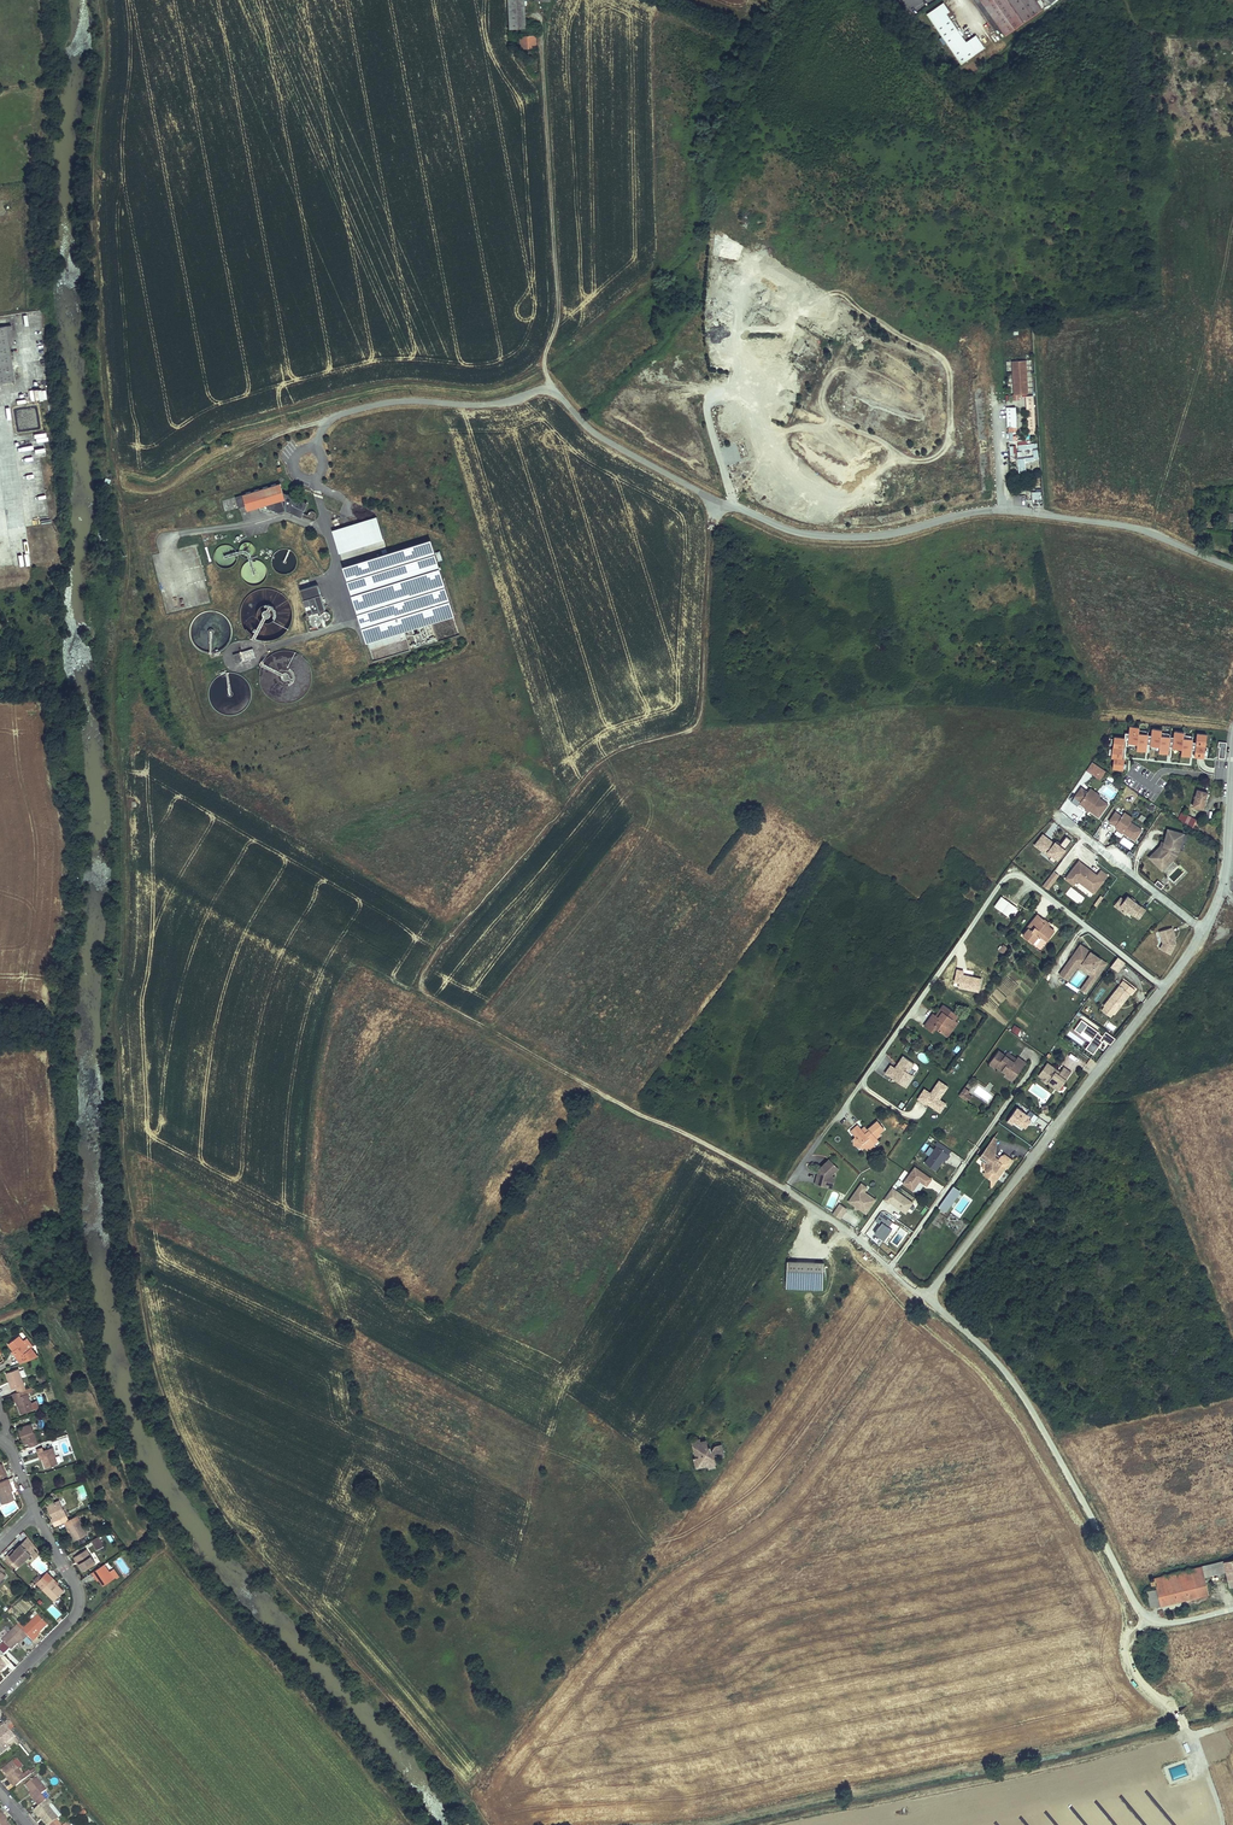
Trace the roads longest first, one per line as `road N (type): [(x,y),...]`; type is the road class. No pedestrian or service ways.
road 1 (track): [(105,0),(98,264),(129,562),(113,681),(131,838),(115,997),(150,1333),(225,1519),(470,1796)]
road 2 (unclassified): [(1232,1609),(1166,1622),(1136,1607),(1010,1375),(929,1297),(1163,985),(1214,903),(1224,880),(1232,752)]
road 3 (unclassified): [(1232,567),(1131,527),(1006,510),(968,511),(866,537),(790,530),(721,503),(598,435),(551,390),(482,405),(379,404),(329,421),(314,450)]
road 4 (track): [(307,1216),(318,1089),(338,991),(350,969),(363,966),(744,1163)]
road 5 (track): [(470,1796),(629,1600),(775,1499),(929,1297)]
road 6 (track): [(421,992),(434,955),(594,769),(624,748),(696,728),(703,716),(711,527),(721,503)]
road 7 (track): [(1223,1824),(1182,1719),(1133,1663),(1131,1642),(1149,1619)]
road 8 (track): [(121,511),(262,442),(329,421)]
road 9 (residential): [(0,1693),(79,1604),(36,1512)]

